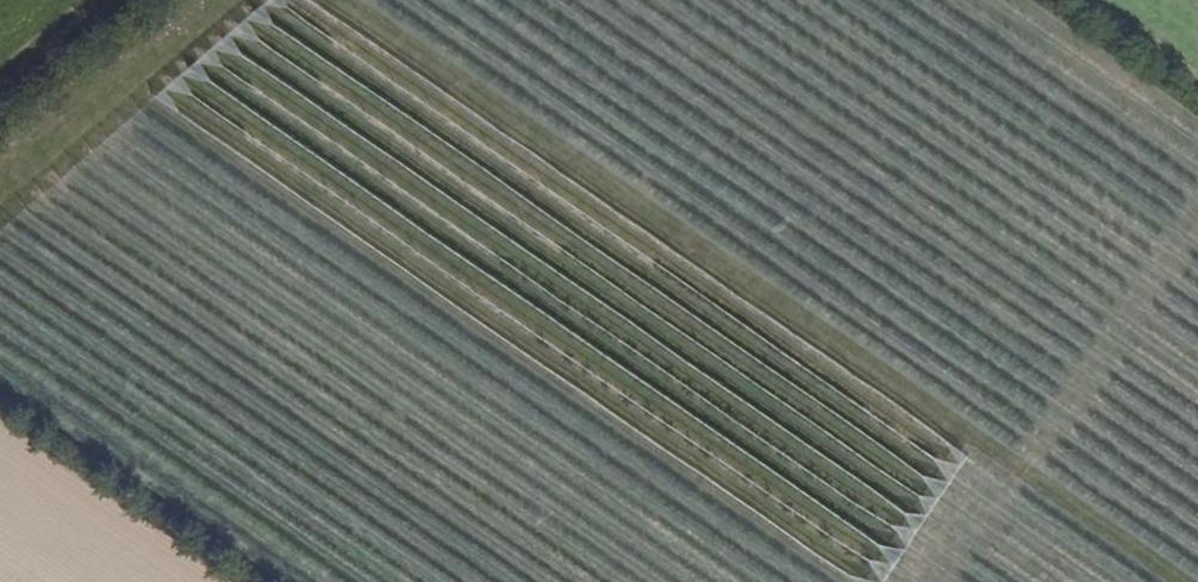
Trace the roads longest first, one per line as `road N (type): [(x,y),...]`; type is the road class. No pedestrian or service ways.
road 1 (track): [(0,92),(118,0)]

